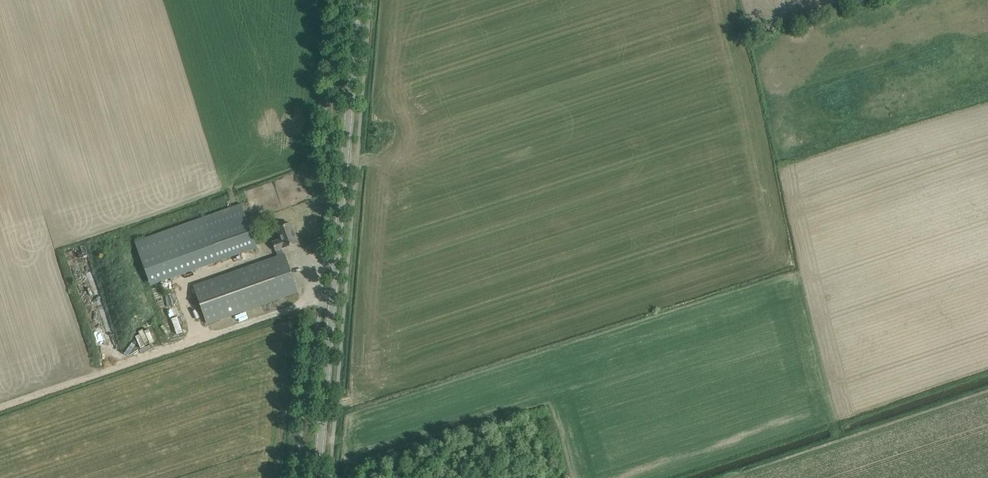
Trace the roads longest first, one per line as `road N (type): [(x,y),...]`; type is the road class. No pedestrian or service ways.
road 1 (tertiary): [(317,477),(359,0)]

